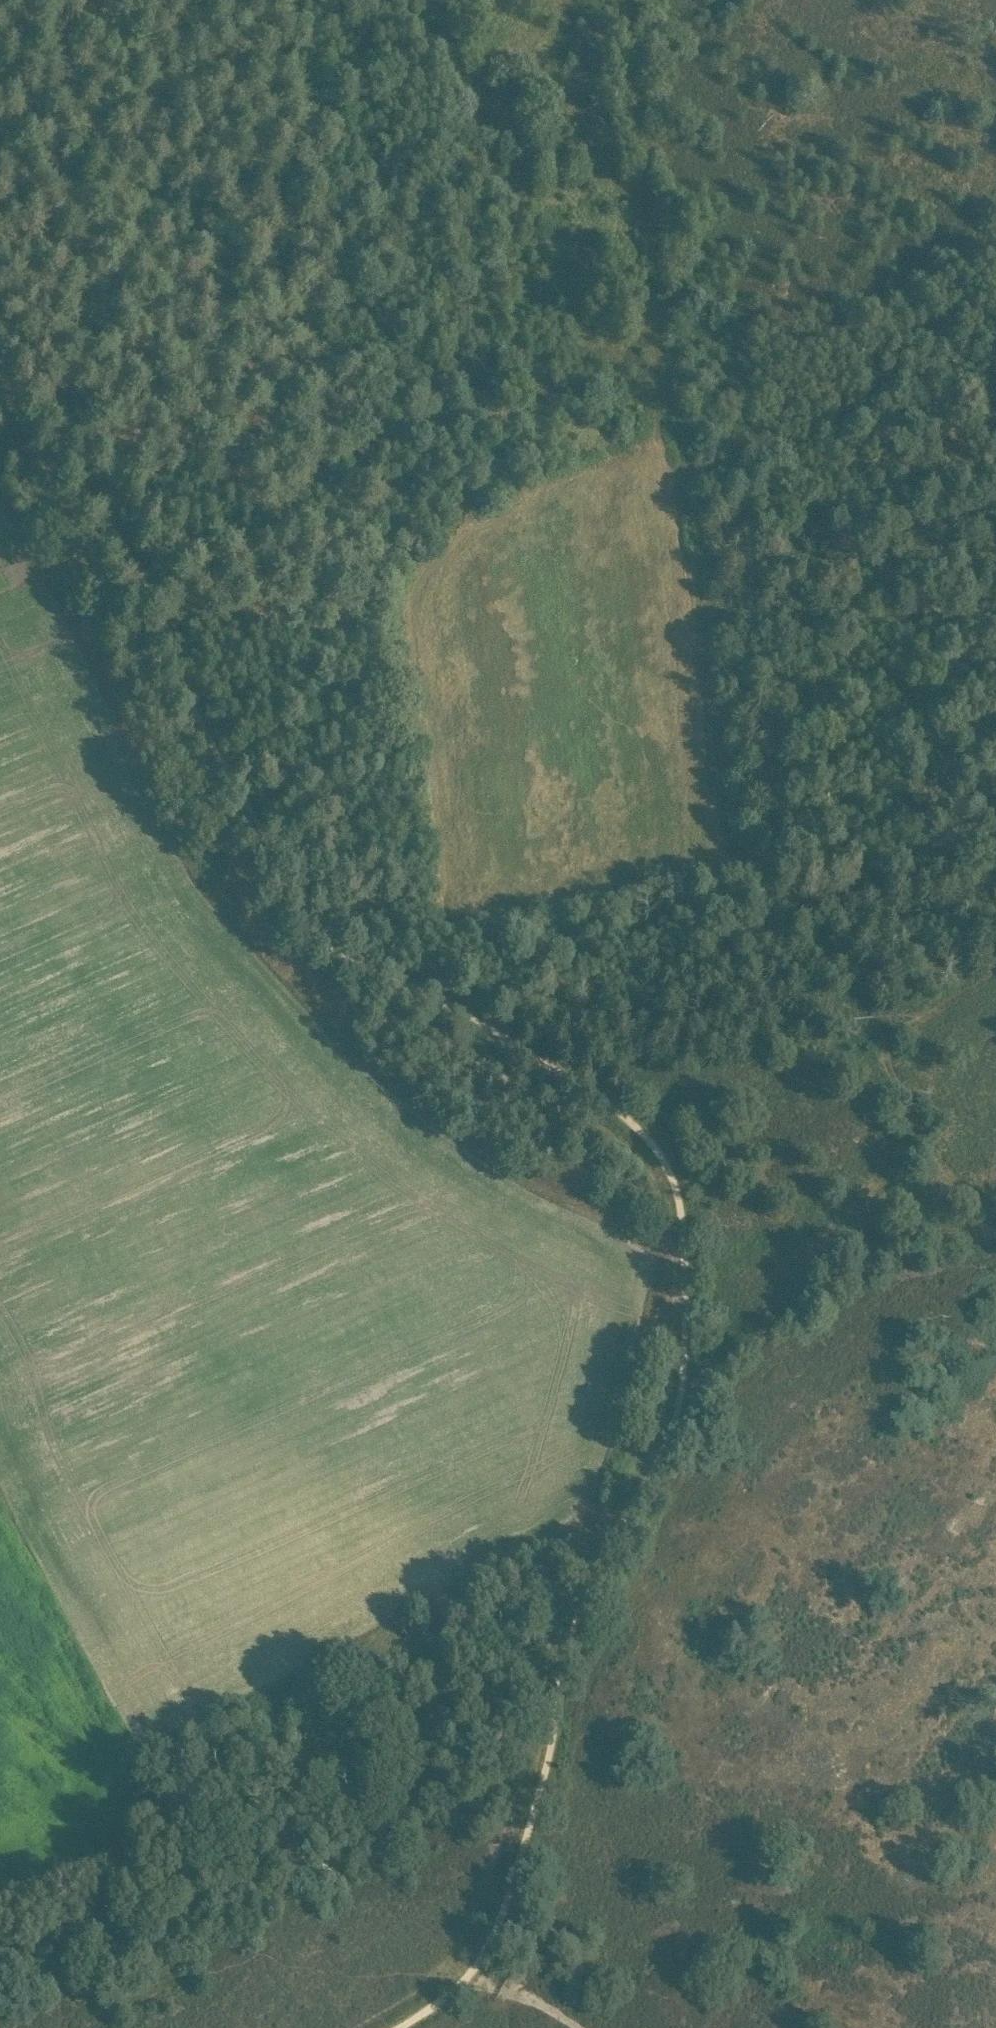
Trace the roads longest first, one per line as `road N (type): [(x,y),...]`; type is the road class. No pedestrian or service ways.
road 1 (track): [(0,352),(269,917),(312,975),(607,1137),(653,1176),(669,1271),(670,1350),(651,1446),(605,1546),(498,1938),(476,1979)]
road 2 (track): [(993,1232),(955,1180),(794,892),(781,831),(761,438)]
road 3 (track): [(654,1436),(797,1305),(876,1248),(995,1232)]

